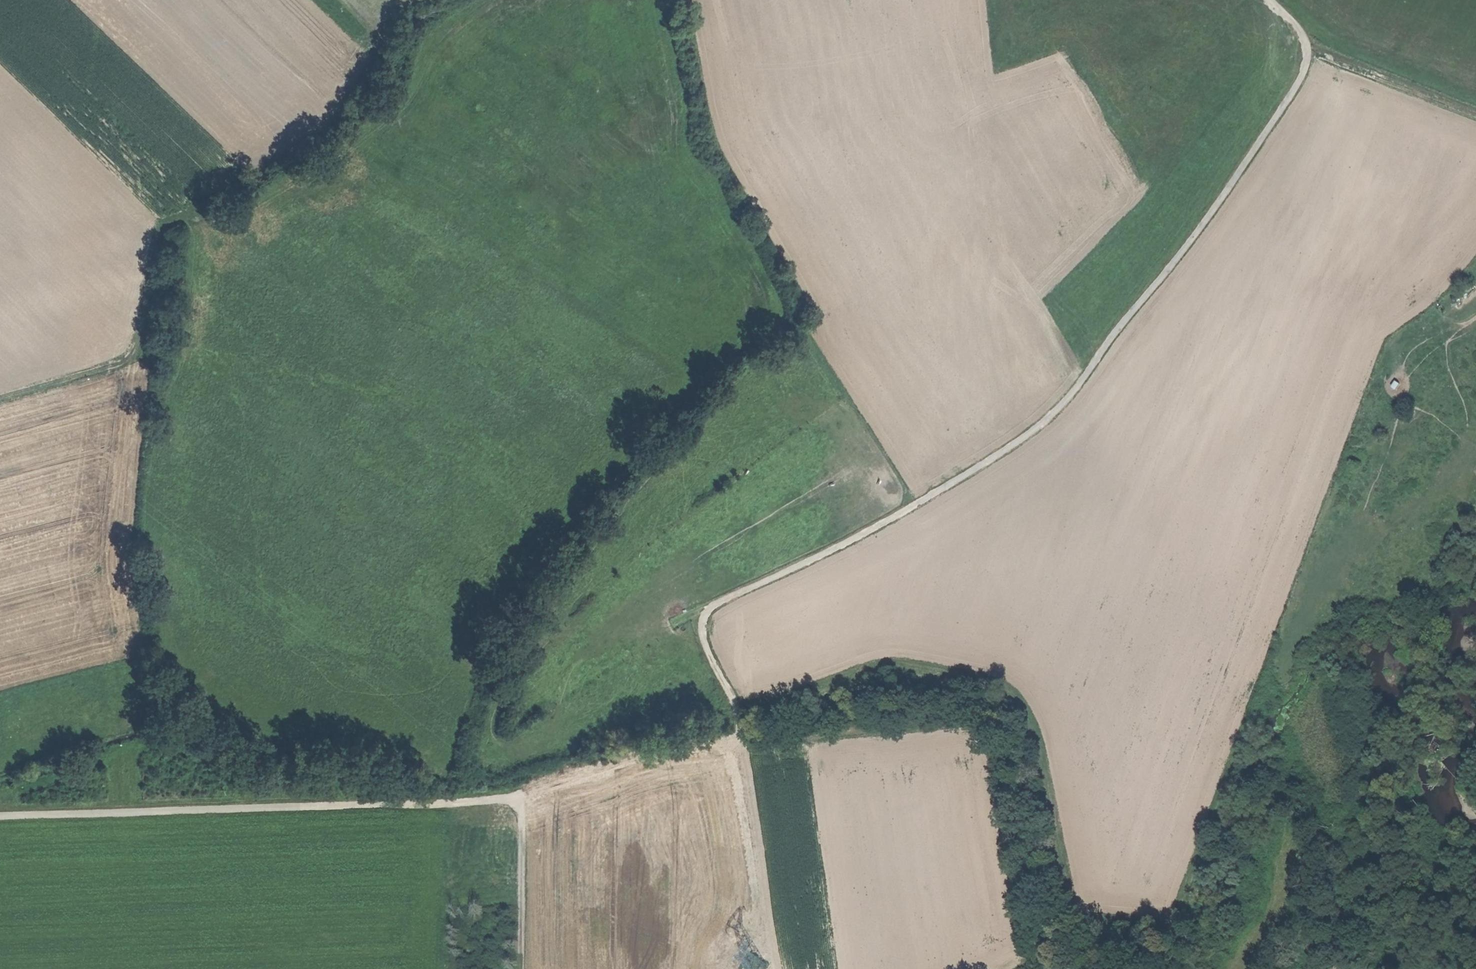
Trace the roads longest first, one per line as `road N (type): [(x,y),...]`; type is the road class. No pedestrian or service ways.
road 1 (track): [(1272,0),(1306,38),(1312,64),(1208,217),(1087,364),(1094,386),(913,503),(701,619),(704,647),(736,710),(740,744)]
road 2 (track): [(0,816),(520,799),(522,900)]
road 3 (track): [(740,744),(639,757),(520,799)]
road 4 (track): [(740,744),(774,968)]

